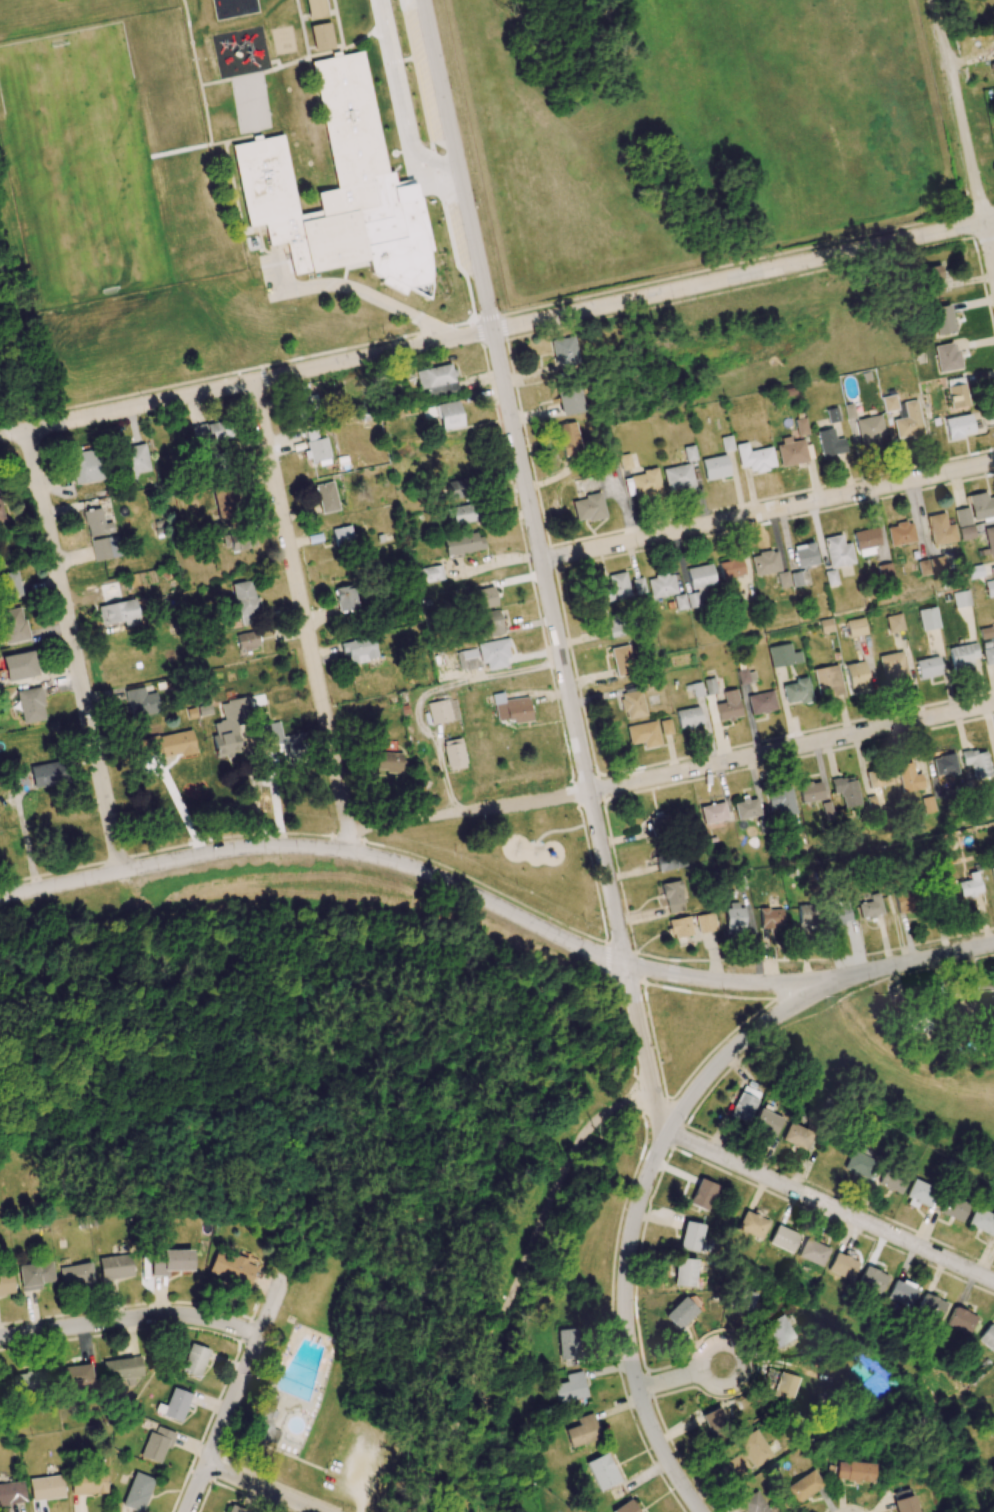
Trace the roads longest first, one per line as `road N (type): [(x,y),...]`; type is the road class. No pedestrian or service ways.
road 1 (tertiary): [(664,1115),(423,0)]
road 2 (residential): [(993,220),(0,436)]
road 3 (residential): [(349,831),(572,795),(993,704)]
road 4 (residential): [(626,960),(423,873),(310,848),(194,856),(0,898)]
road 5 (residential): [(420,1511),(587,1137),(627,1104),(645,1100),(664,1115)]
road 6 (residential): [(354,854),(254,382)]
road 7 (residential): [(541,561),(993,463)]
road 8 (residential): [(121,872),(27,431)]
road 9 (tertiary): [(701,1511),(648,1417),(627,1326),(635,1220),(664,1115)]
road 10 (tertiary): [(993,945),(836,980),(692,974),(626,960)]
road 11 (residential): [(993,1281),(689,1142),(664,1115)]
road 12 (residential): [(261,1335),(161,1315),(0,1338)]
road 13 (residential): [(981,201),(936,0)]
road 14 (residential): [(206,1466),(283,1276)]
road 15 (residential): [(318,1511),(206,1466)]

